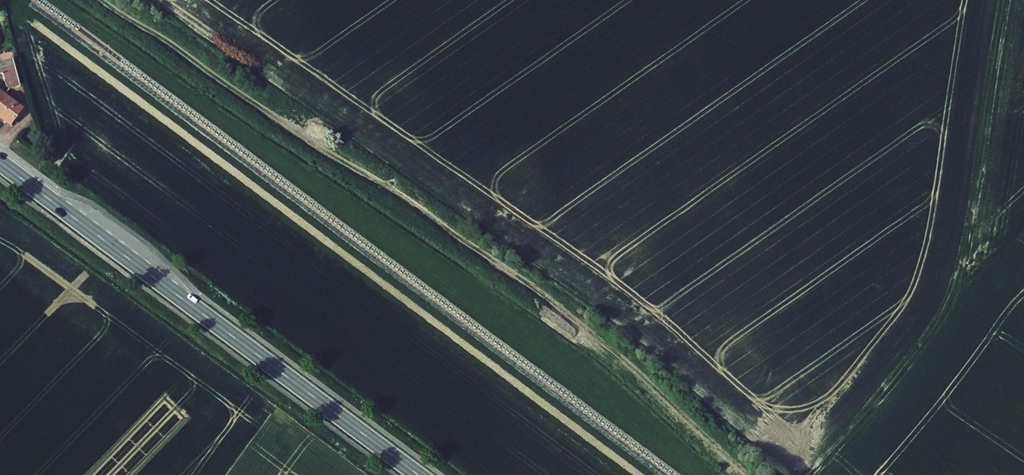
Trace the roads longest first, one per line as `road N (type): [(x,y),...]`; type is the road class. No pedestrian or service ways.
road 1 (primary): [(0,161),(419,474)]

